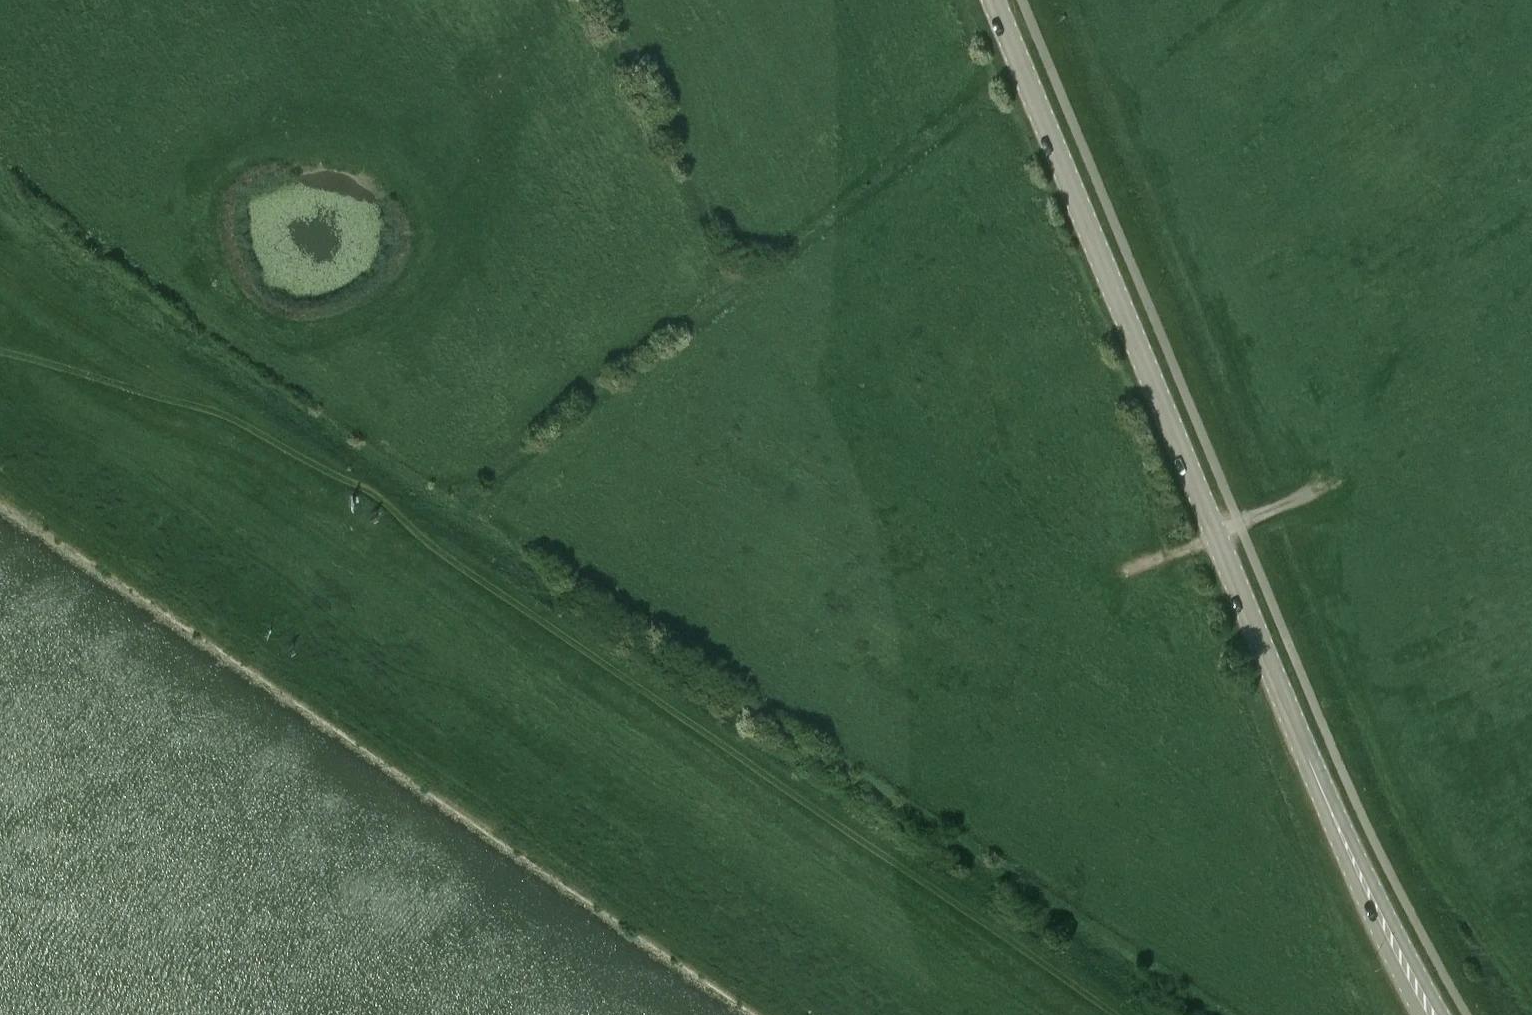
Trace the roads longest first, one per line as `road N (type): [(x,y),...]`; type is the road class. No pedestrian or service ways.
road 1 (track): [(0,272),(343,478),(494,597),(1108,1014)]
road 2 (primary): [(1435,1014),(1366,888),(996,0)]

